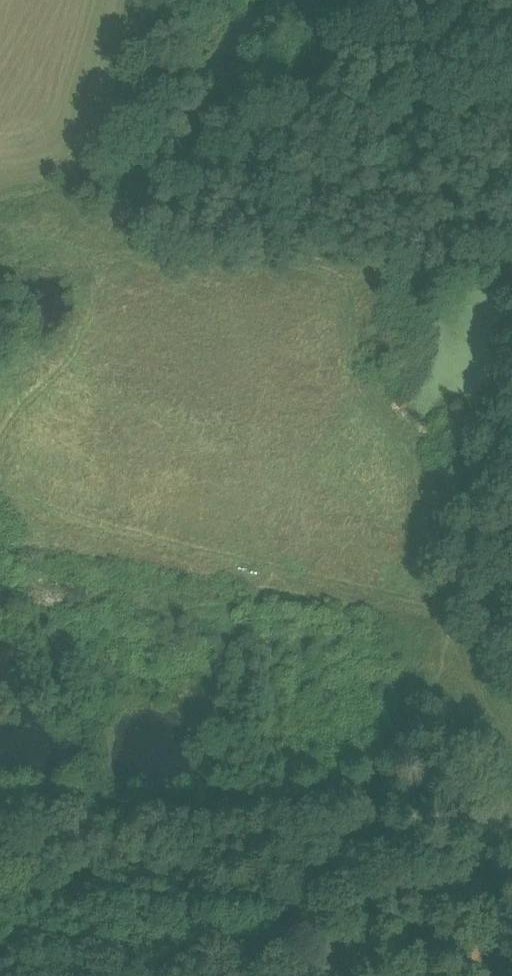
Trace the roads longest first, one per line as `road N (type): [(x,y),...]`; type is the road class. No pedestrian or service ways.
road 1 (track): [(494,975),(499,834),(511,788)]

